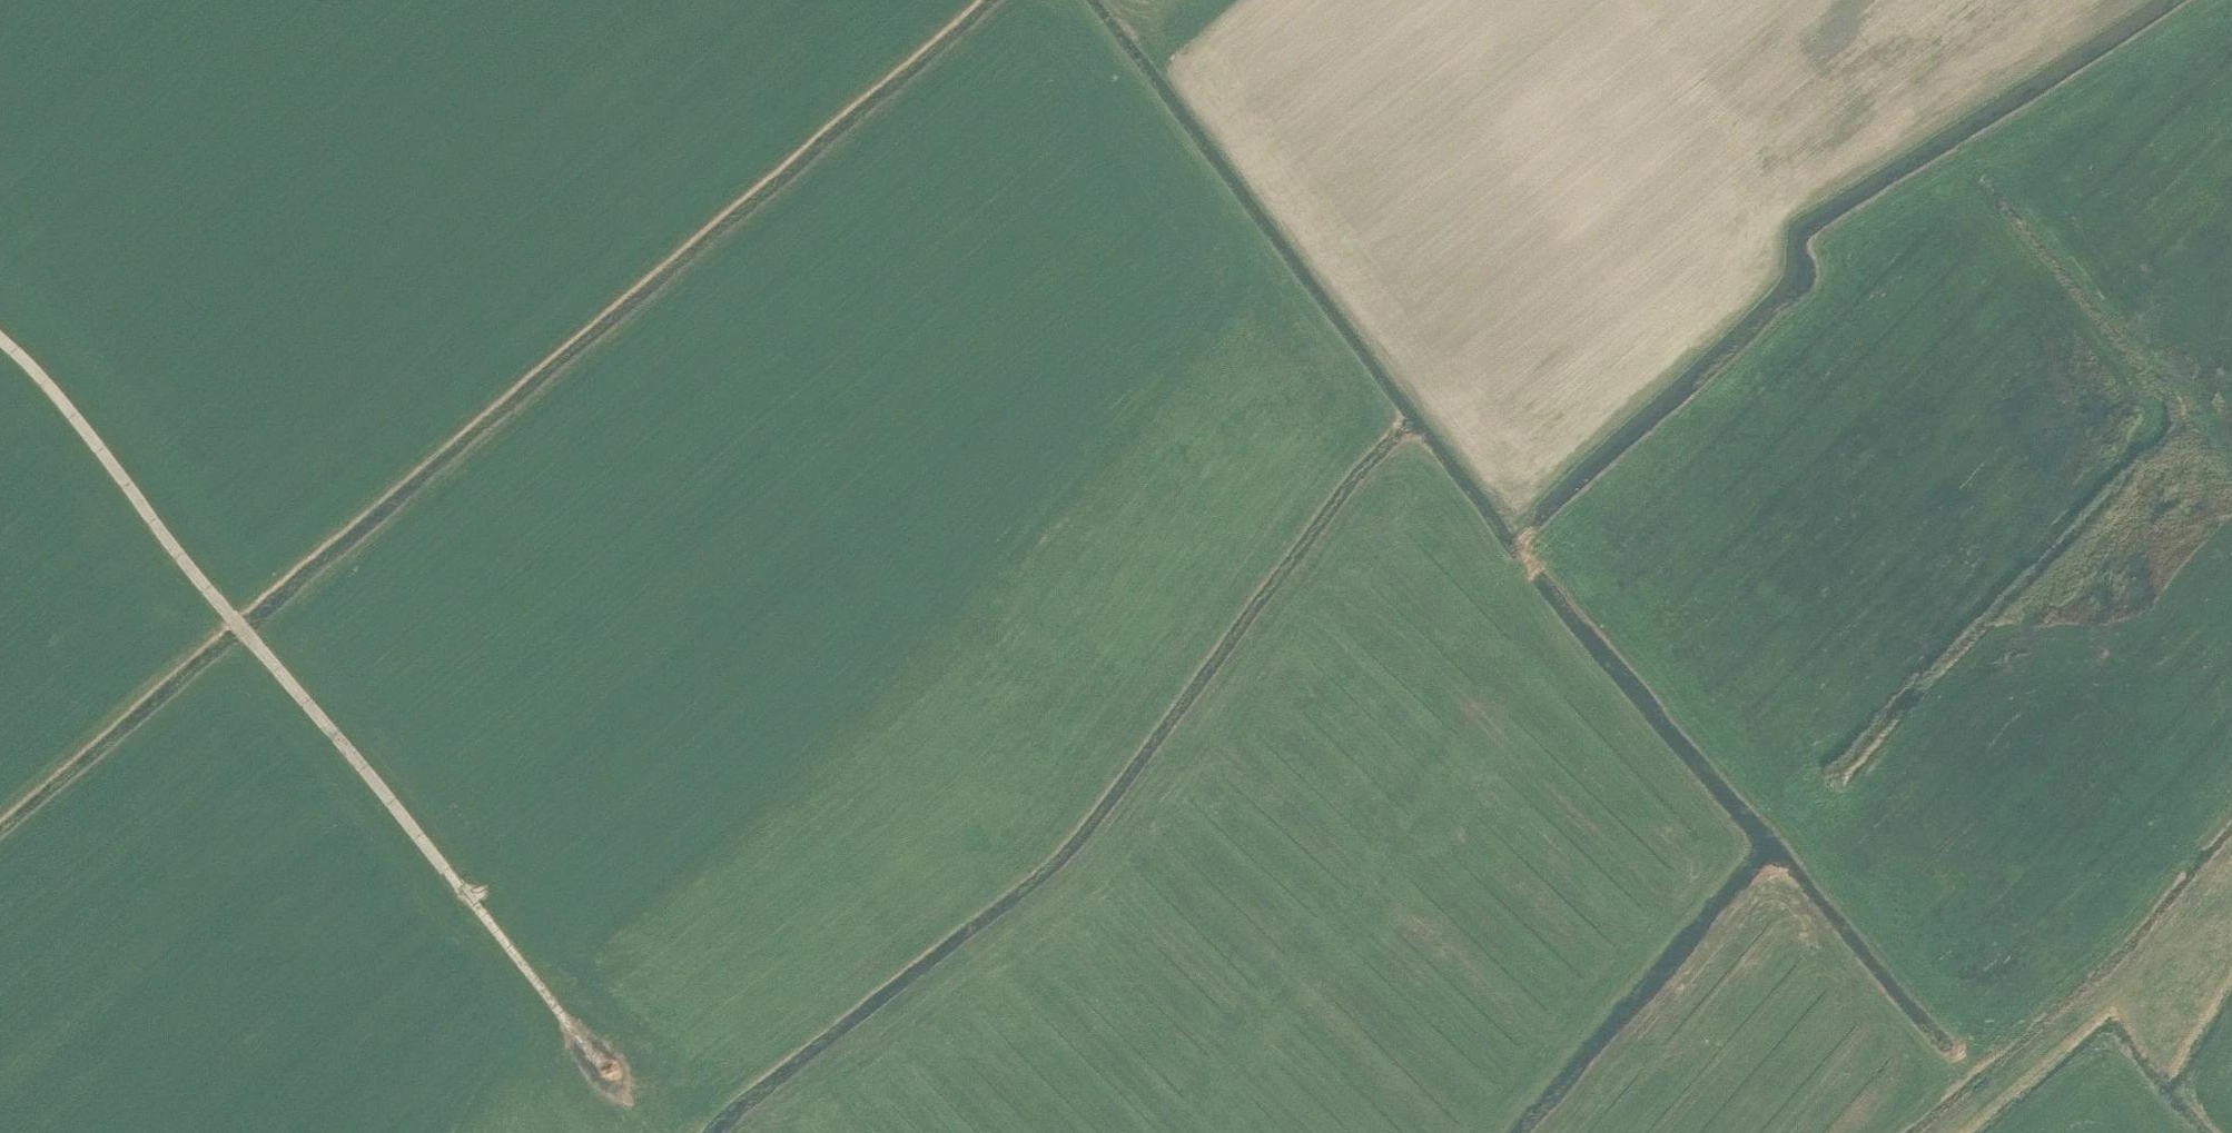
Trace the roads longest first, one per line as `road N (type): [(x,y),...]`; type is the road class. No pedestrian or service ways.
road 1 (track): [(1957,1132),(2112,1004),(2231,872)]

